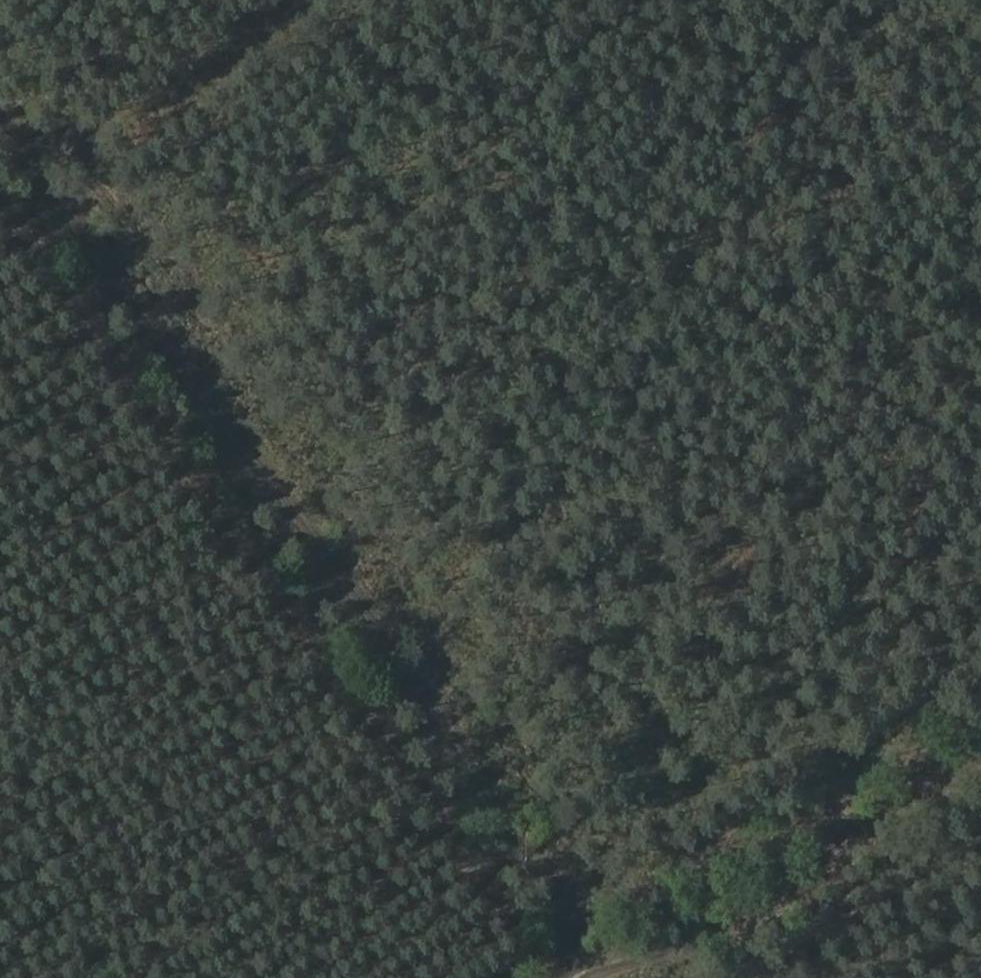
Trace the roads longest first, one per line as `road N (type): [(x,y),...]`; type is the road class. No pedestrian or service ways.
road 1 (track): [(980,754),(745,915),(574,977)]

